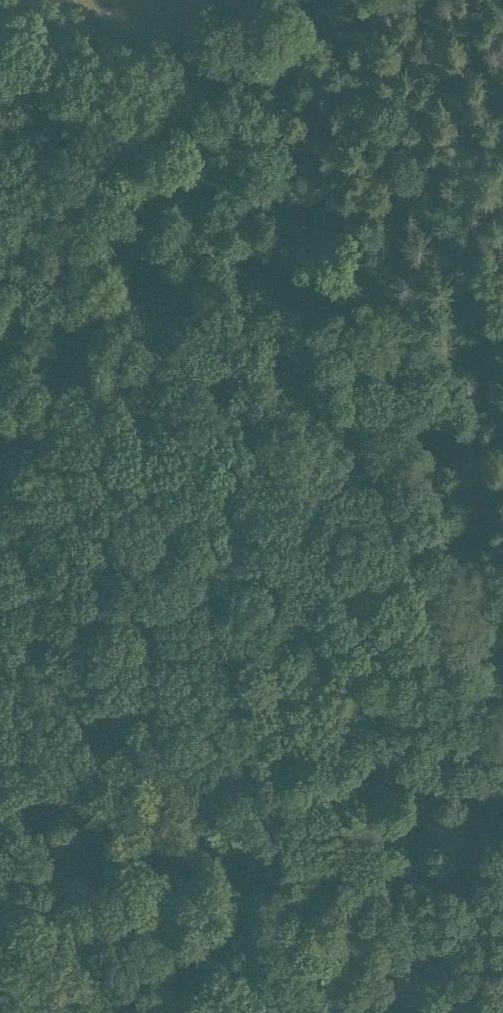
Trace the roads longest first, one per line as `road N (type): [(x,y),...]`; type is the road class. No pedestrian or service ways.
road 1 (track): [(502,860),(383,818),(288,830),(238,859),(67,1012)]
road 2 (track): [(154,101),(142,212),(129,244),(51,370),(0,432)]
road 3 (track): [(154,101),(213,70),(294,0)]
road 4 (track): [(0,51),(125,101),(154,101)]

